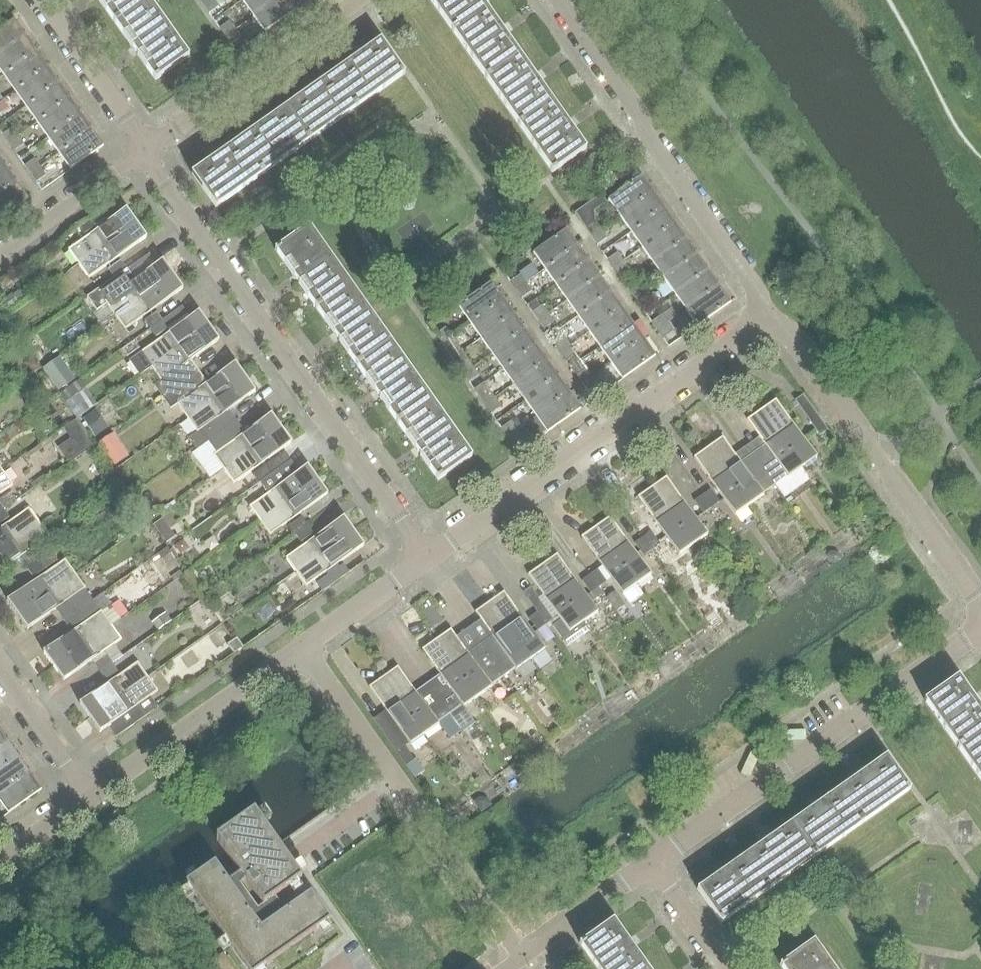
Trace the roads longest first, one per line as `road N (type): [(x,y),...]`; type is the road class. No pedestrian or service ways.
road 1 (residential): [(428,557),(146,151)]
road 2 (residential): [(428,557),(765,319)]
road 3 (residential): [(652,862),(980,630)]
road 4 (residential): [(765,319),(754,285),(561,0)]
road 5 (residential): [(521,954),(302,647)]
road 6 (residential): [(980,615),(974,591),(795,340),(765,319)]
road 7 (residential): [(89,797),(302,647)]
road 8 (residential): [(146,151),(358,0)]
road 9 (residential): [(146,151),(43,0)]
road 10 (residential): [(0,254),(146,151)]
road 11 (residential): [(521,954),(652,862)]
road 12 (residential): [(302,647),(428,557)]
road 13 (residential): [(89,797),(0,672)]
road 14 (residential): [(728,968),(652,862)]

